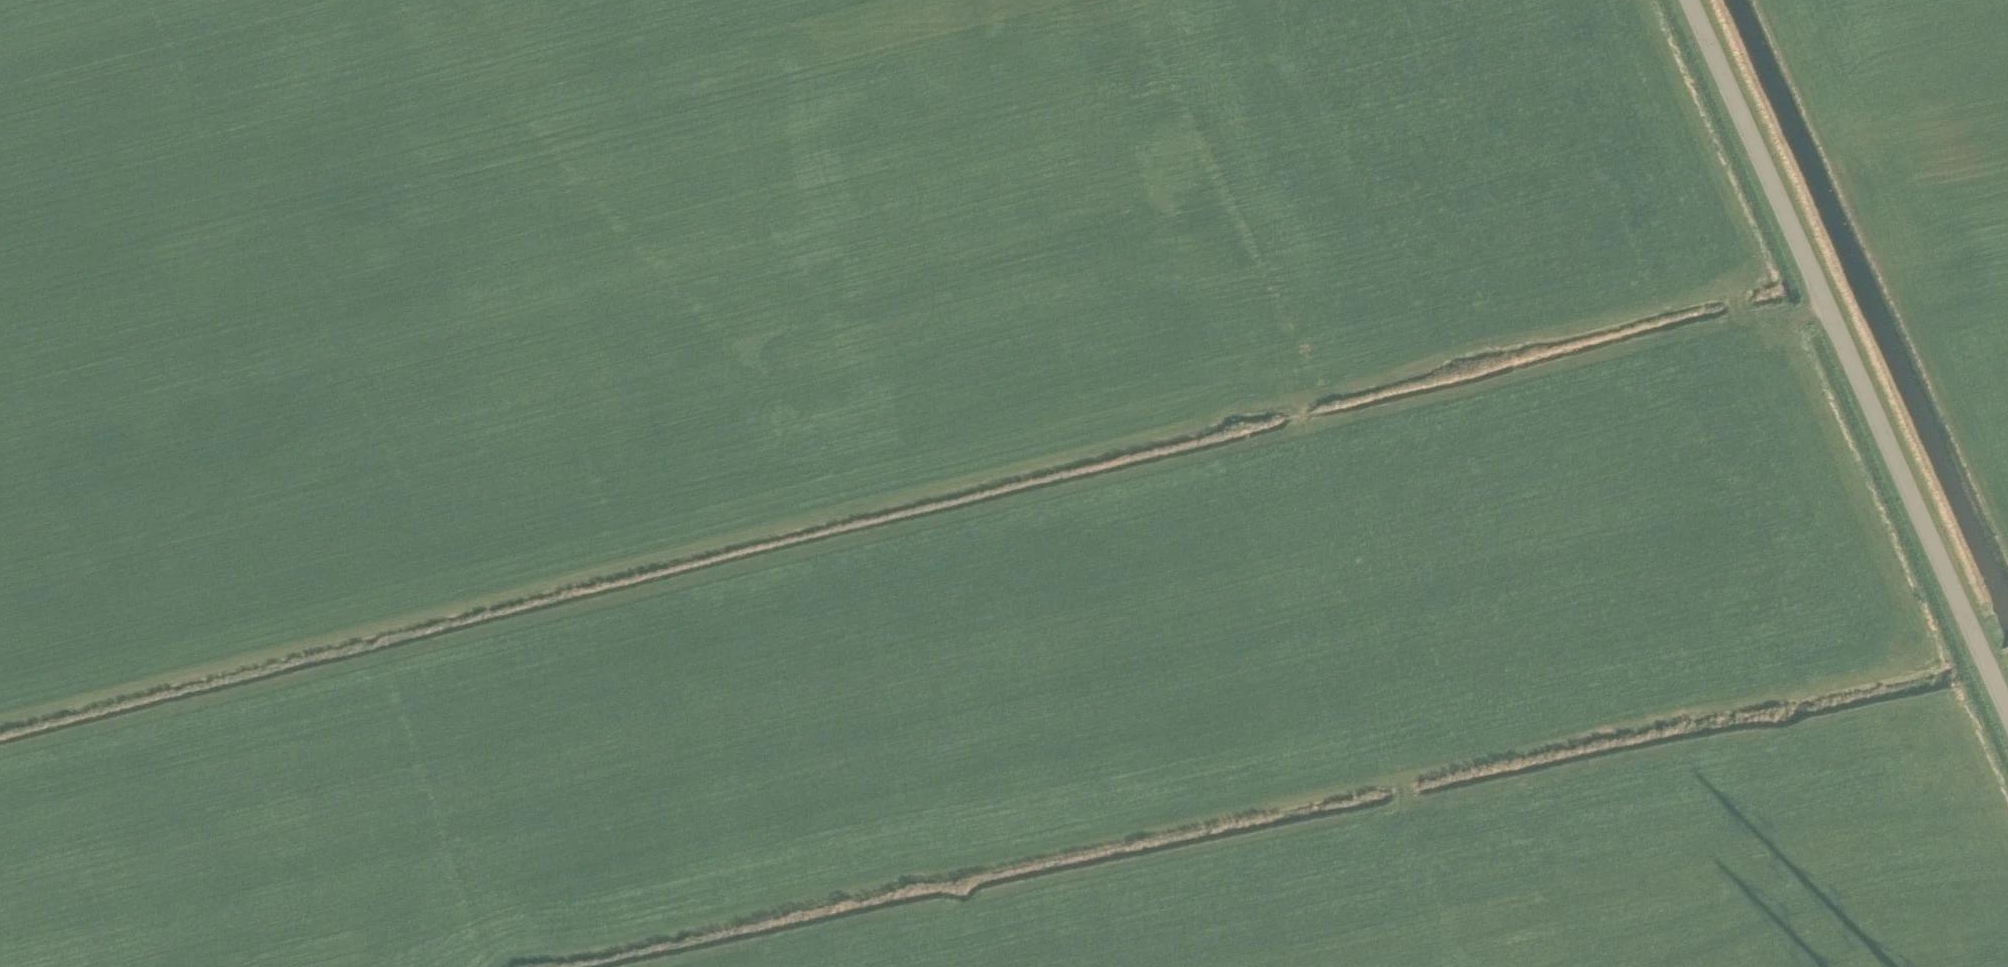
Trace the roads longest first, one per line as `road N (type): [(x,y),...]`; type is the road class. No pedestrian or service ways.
road 1 (tertiary): [(2007,709),(1691,0)]

